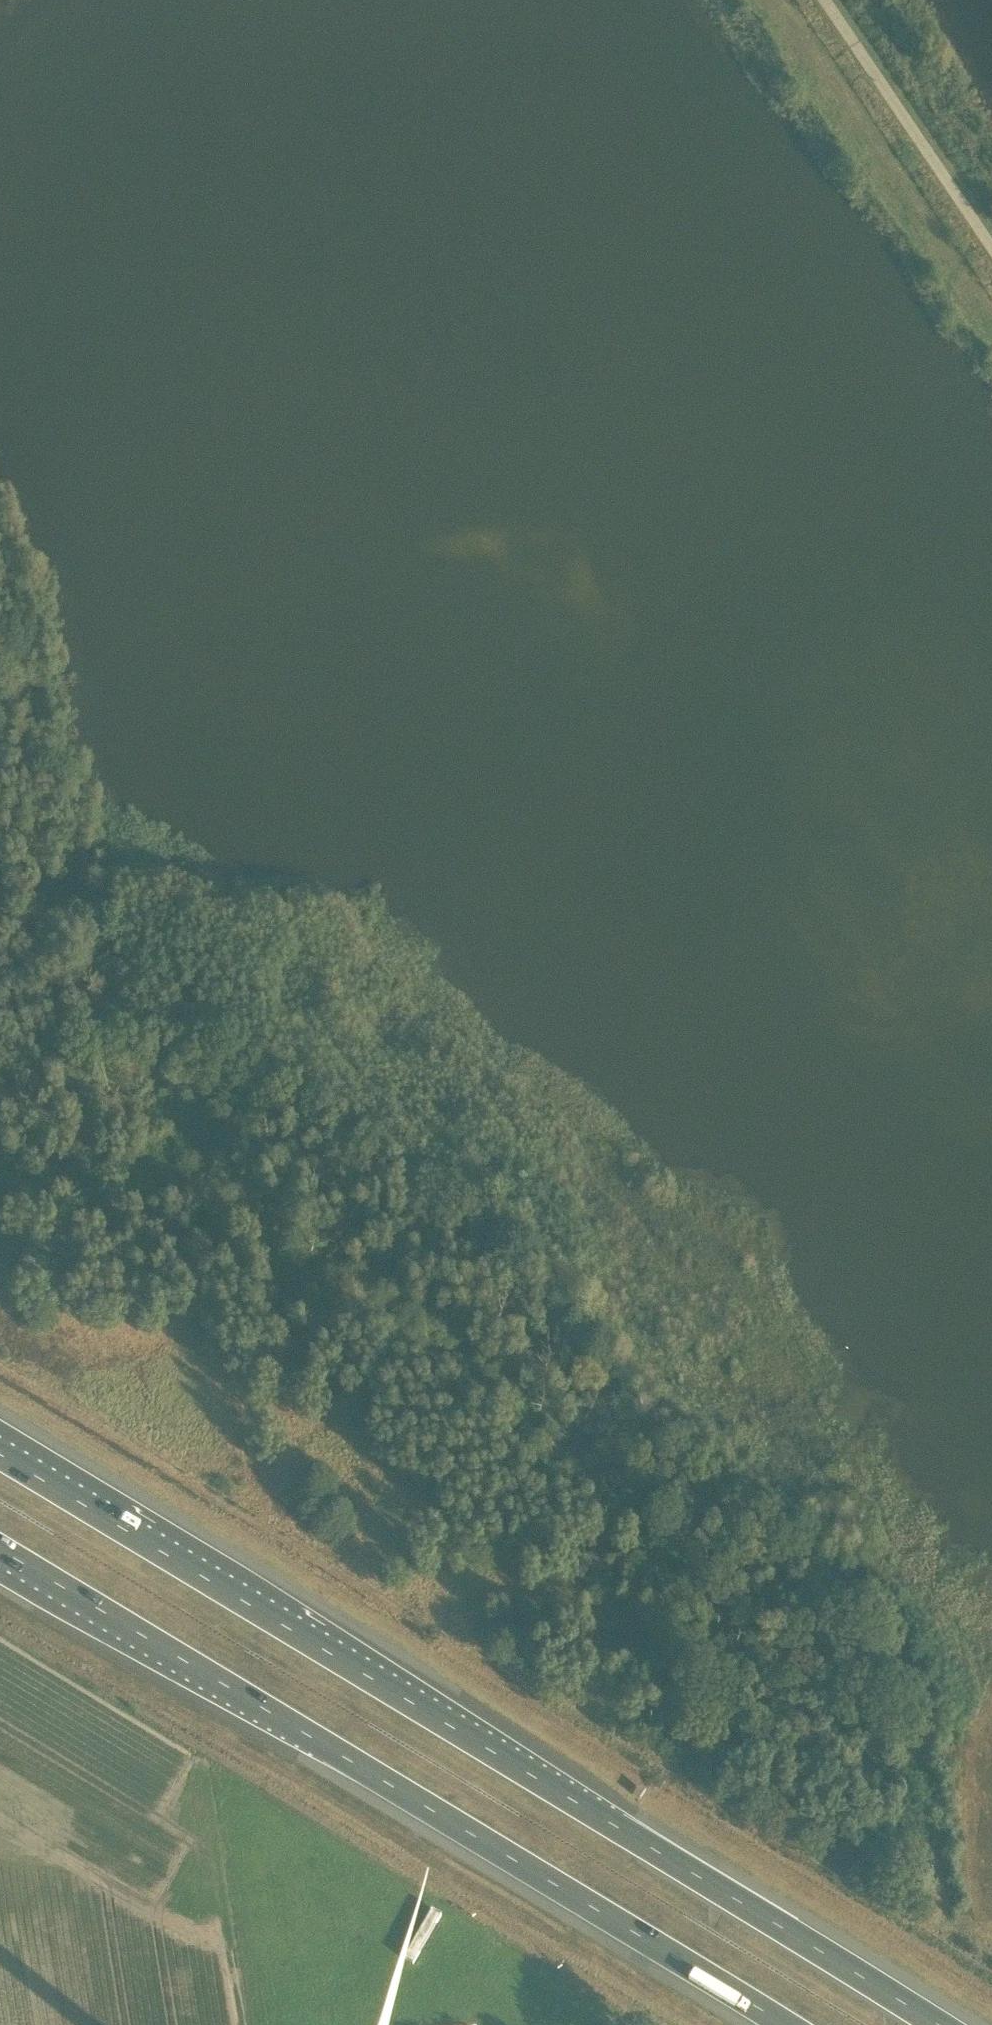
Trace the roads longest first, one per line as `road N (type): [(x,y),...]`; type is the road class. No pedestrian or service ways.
road 1 (motorway): [(937,2024),(0,1454)]
road 2 (motorway): [(0,1549),(782,2024)]
road 3 (track): [(772,0),(991,325)]
road 4 (unclassified): [(991,255),(825,0)]

